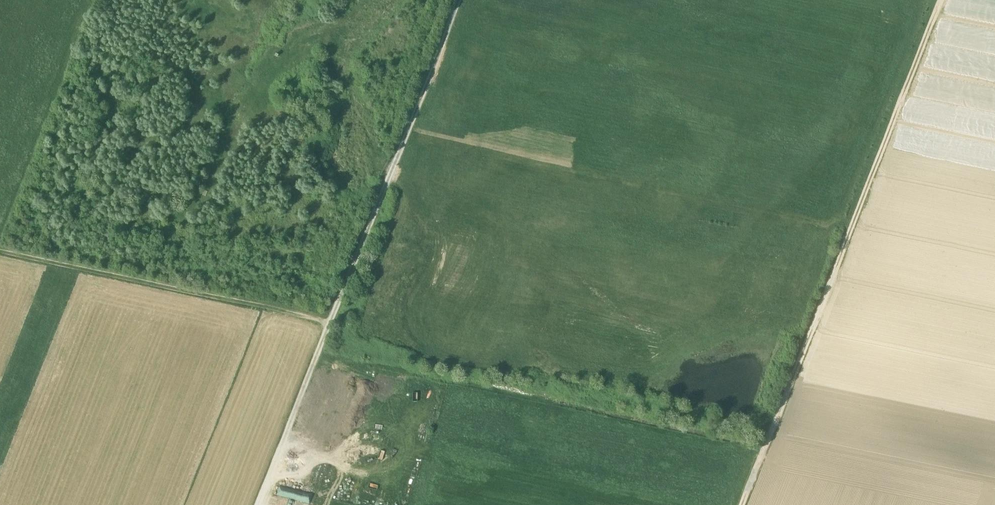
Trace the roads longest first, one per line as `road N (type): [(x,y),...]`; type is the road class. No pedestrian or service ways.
road 1 (track): [(261,504),(462,0)]
road 2 (track): [(744,504),(940,0)]
road 3 (track): [(0,250),(334,323)]

